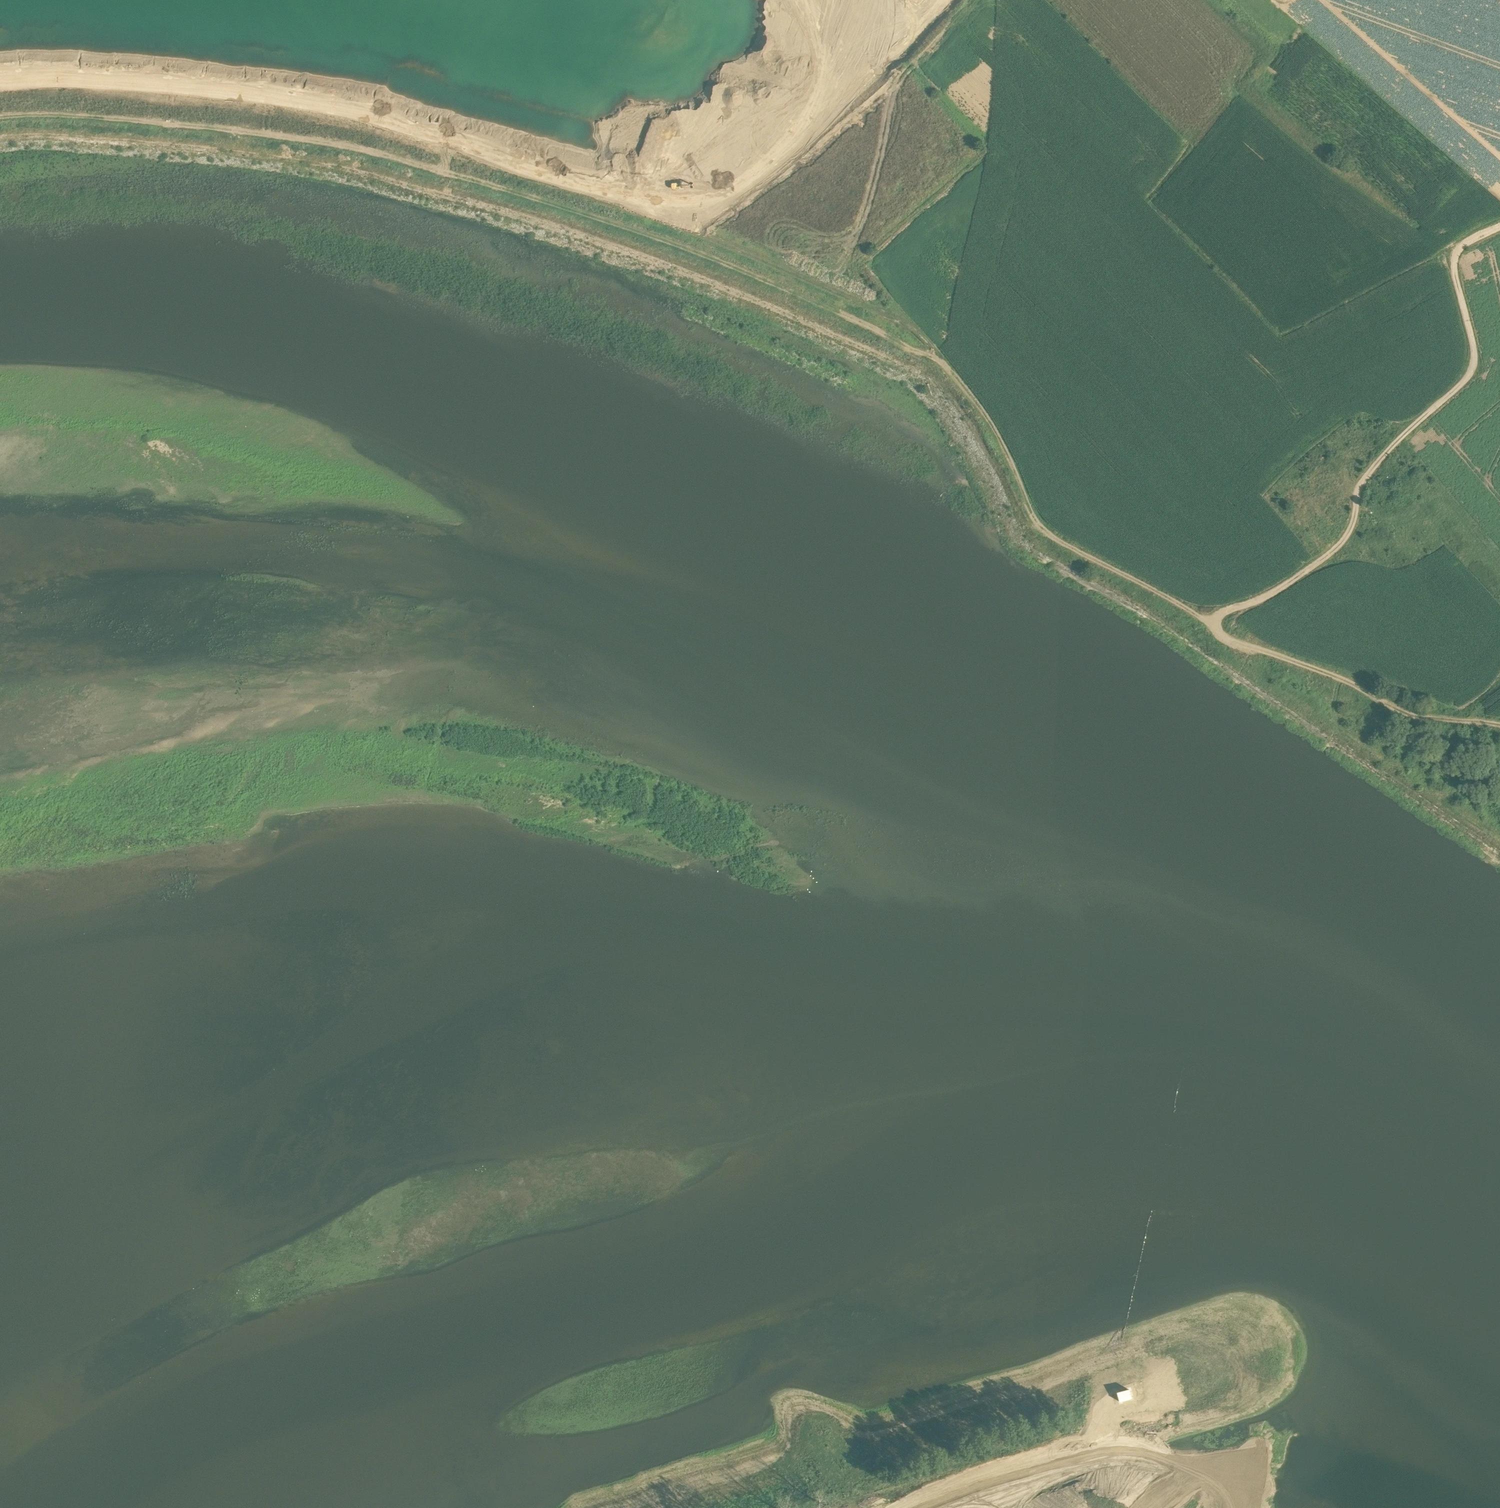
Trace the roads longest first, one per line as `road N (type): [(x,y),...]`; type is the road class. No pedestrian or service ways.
road 1 (track): [(1214,624),(1035,523),(981,409),(939,362),(666,242),(357,150),(101,119),(0,122)]
road 2 (track): [(0,77),(133,78),(347,103),(559,164),(900,299)]
road 3 (track): [(1499,229),(1465,247),(1454,268),(1474,350),(1467,381),(1371,472),(1332,554),(1214,624)]
road 4 (track): [(1499,727),(1412,718),(1337,678),(1226,638),(1214,624)]

